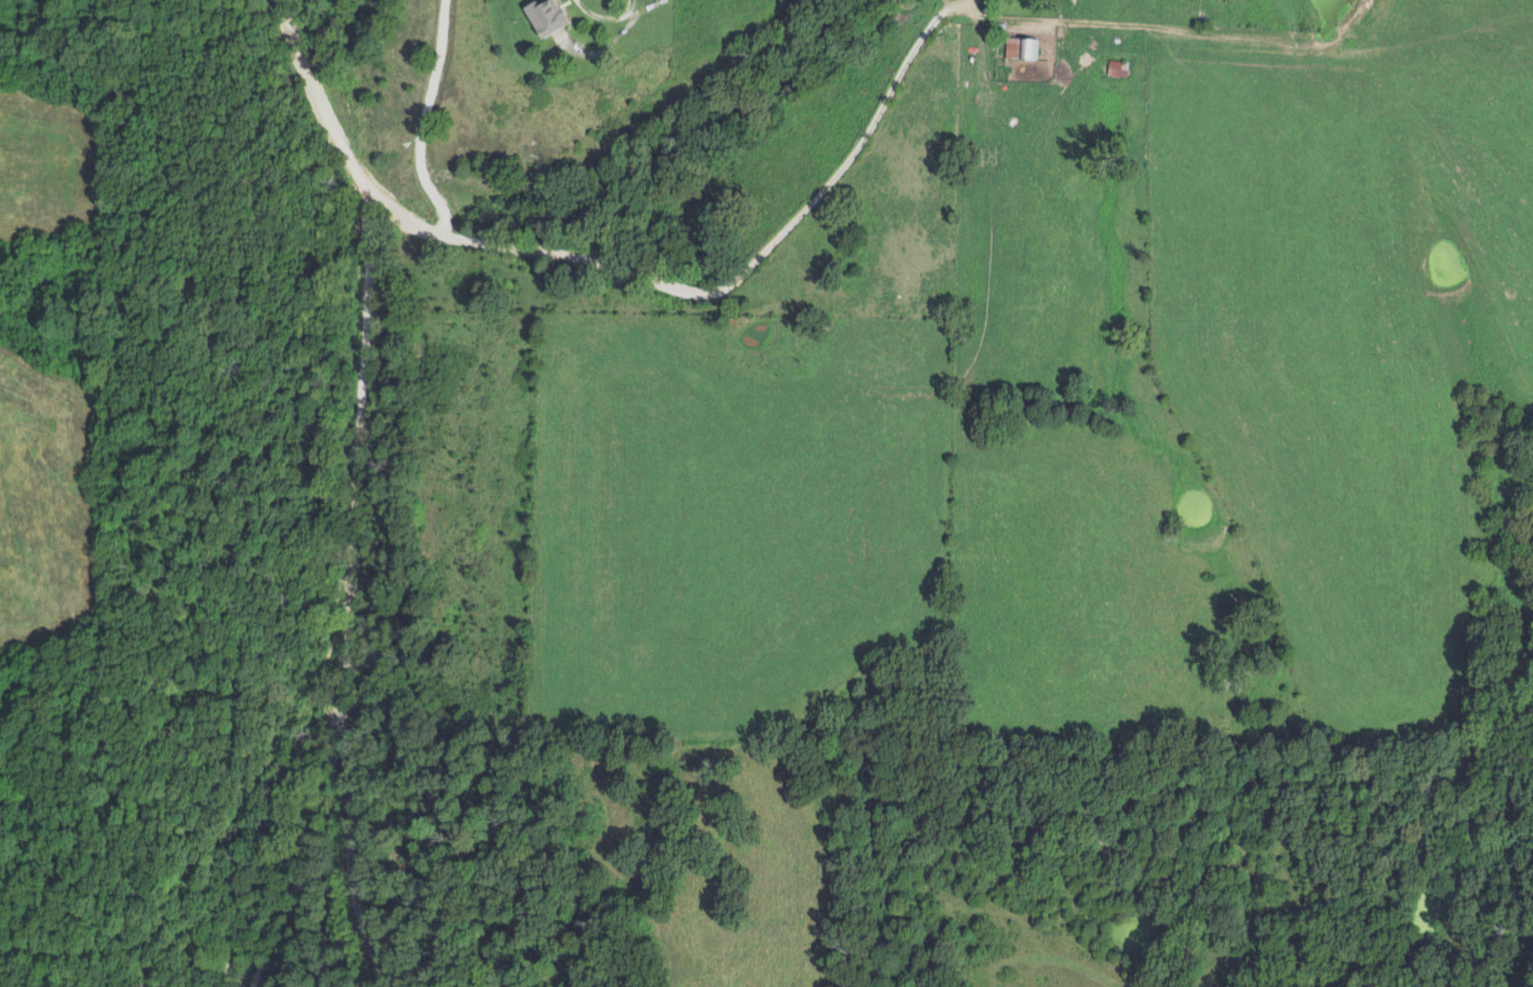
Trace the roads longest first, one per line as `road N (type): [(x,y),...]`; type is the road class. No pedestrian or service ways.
road 1 (residential): [(261,986),(355,591),(364,515),(360,178),(286,0)]
road 2 (residential): [(360,178),(436,233),(582,253),(676,286),(722,286),(872,128),(940,13),(955,5),(1142,23)]

